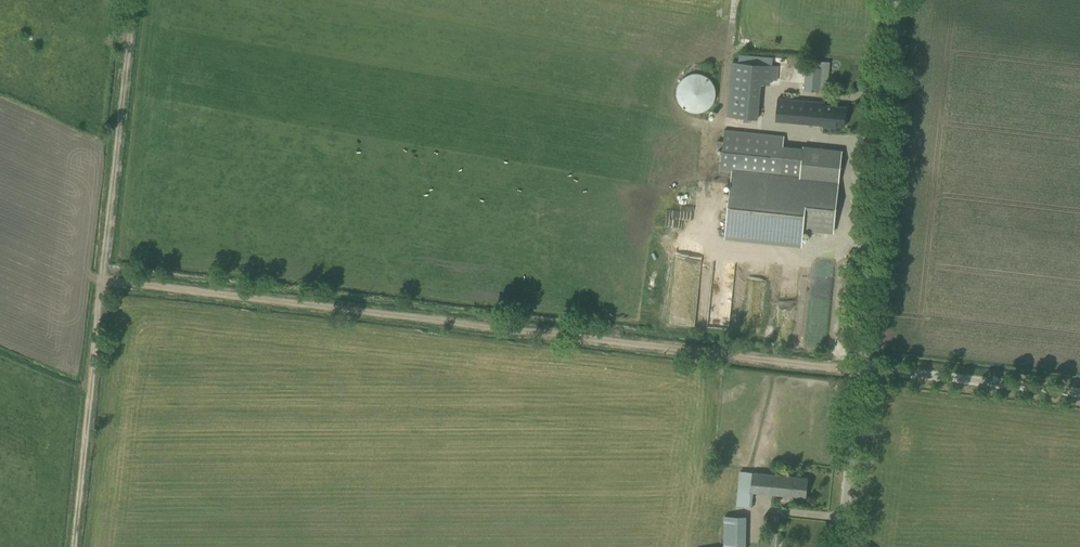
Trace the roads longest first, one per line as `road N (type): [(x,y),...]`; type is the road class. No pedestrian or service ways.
road 1 (track): [(852,374),(102,278)]
road 2 (track): [(73,546),(133,0)]
road 3 (unclassified): [(851,382),(891,0)]
road 4 (unclassified): [(1079,406),(851,382)]
road 5 (unclassified): [(833,546),(851,382)]

